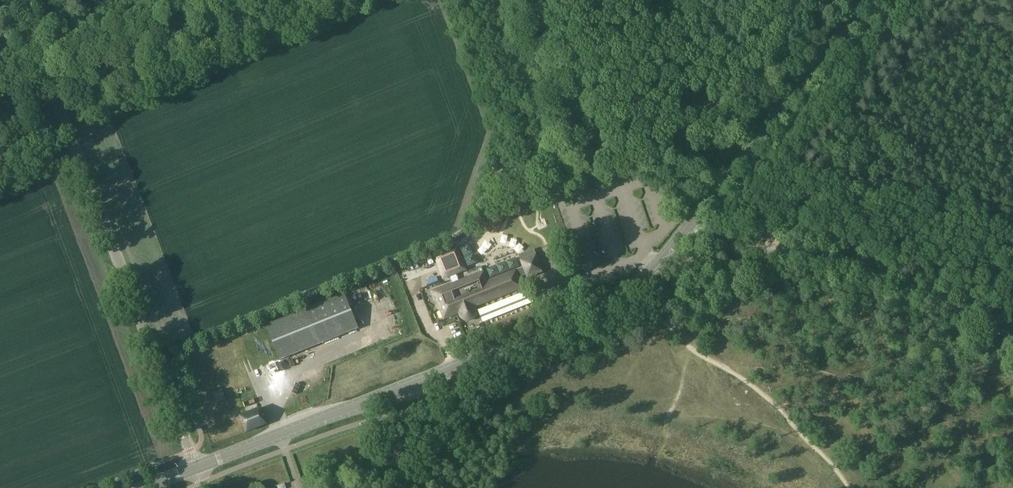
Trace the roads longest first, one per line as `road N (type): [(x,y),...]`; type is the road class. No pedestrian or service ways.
road 1 (secondary): [(195,468),(604,306),(643,280),(695,218)]
road 2 (tertiary): [(189,451),(28,33)]
road 3 (unclassified): [(1012,335),(821,254),(742,248),(695,218)]
road 4 (secondary): [(695,218),(869,0)]
road 5 (track): [(568,122),(533,131),(510,151),(478,228),(476,257)]

